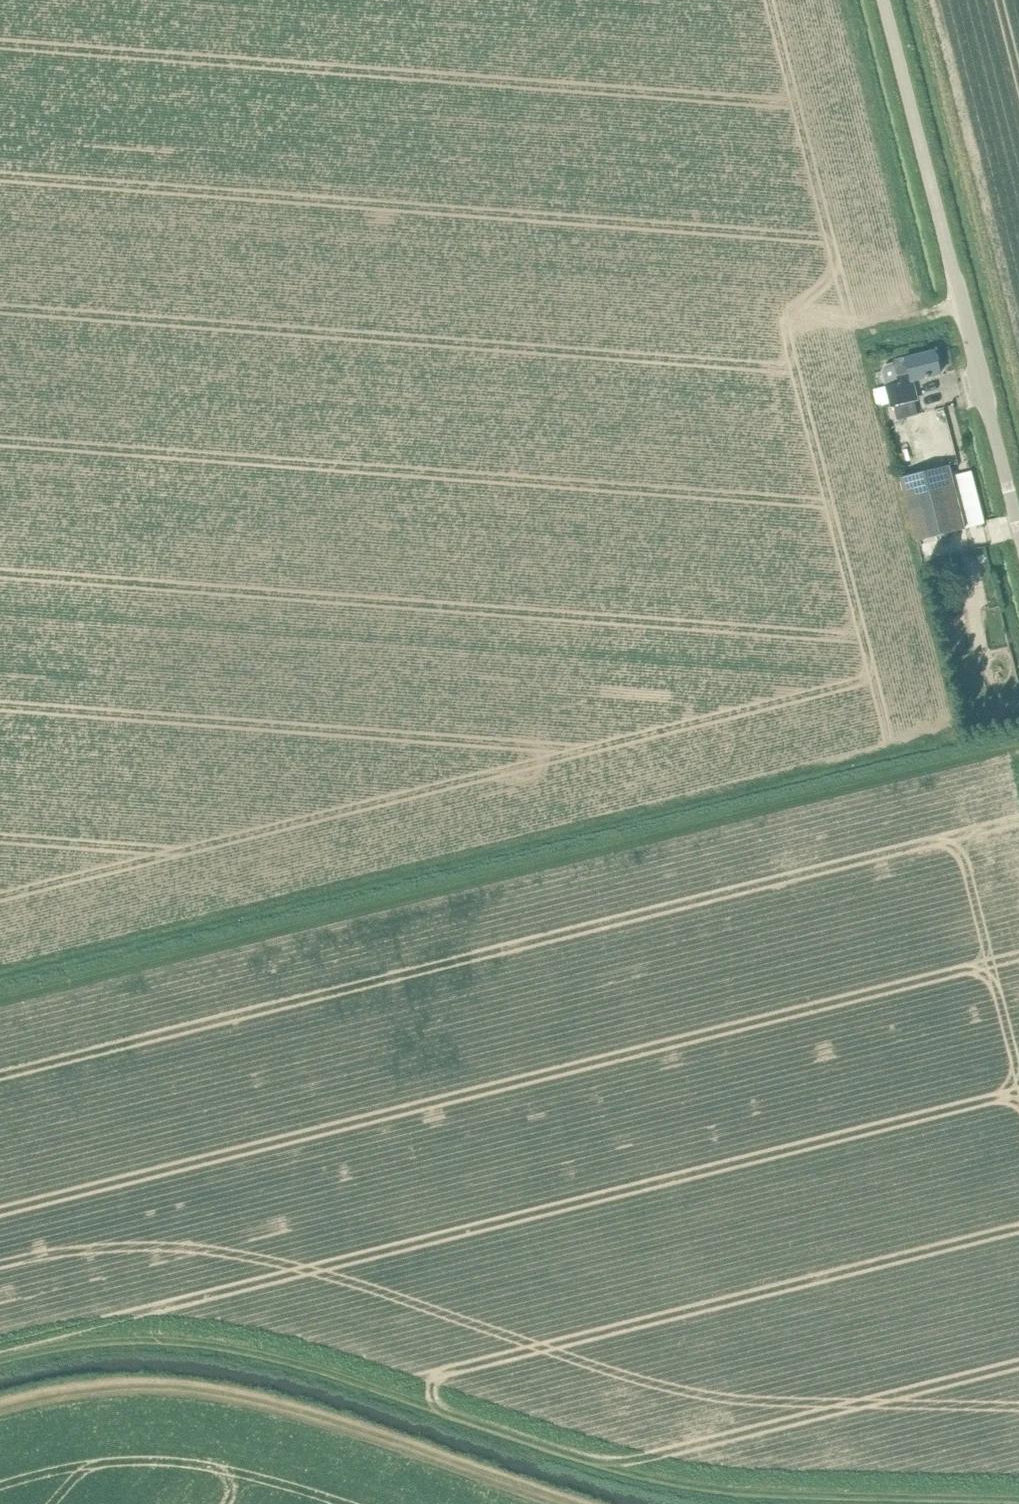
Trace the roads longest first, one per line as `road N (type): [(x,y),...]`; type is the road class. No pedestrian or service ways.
road 1 (unclassified): [(1018,527),(886,0)]

